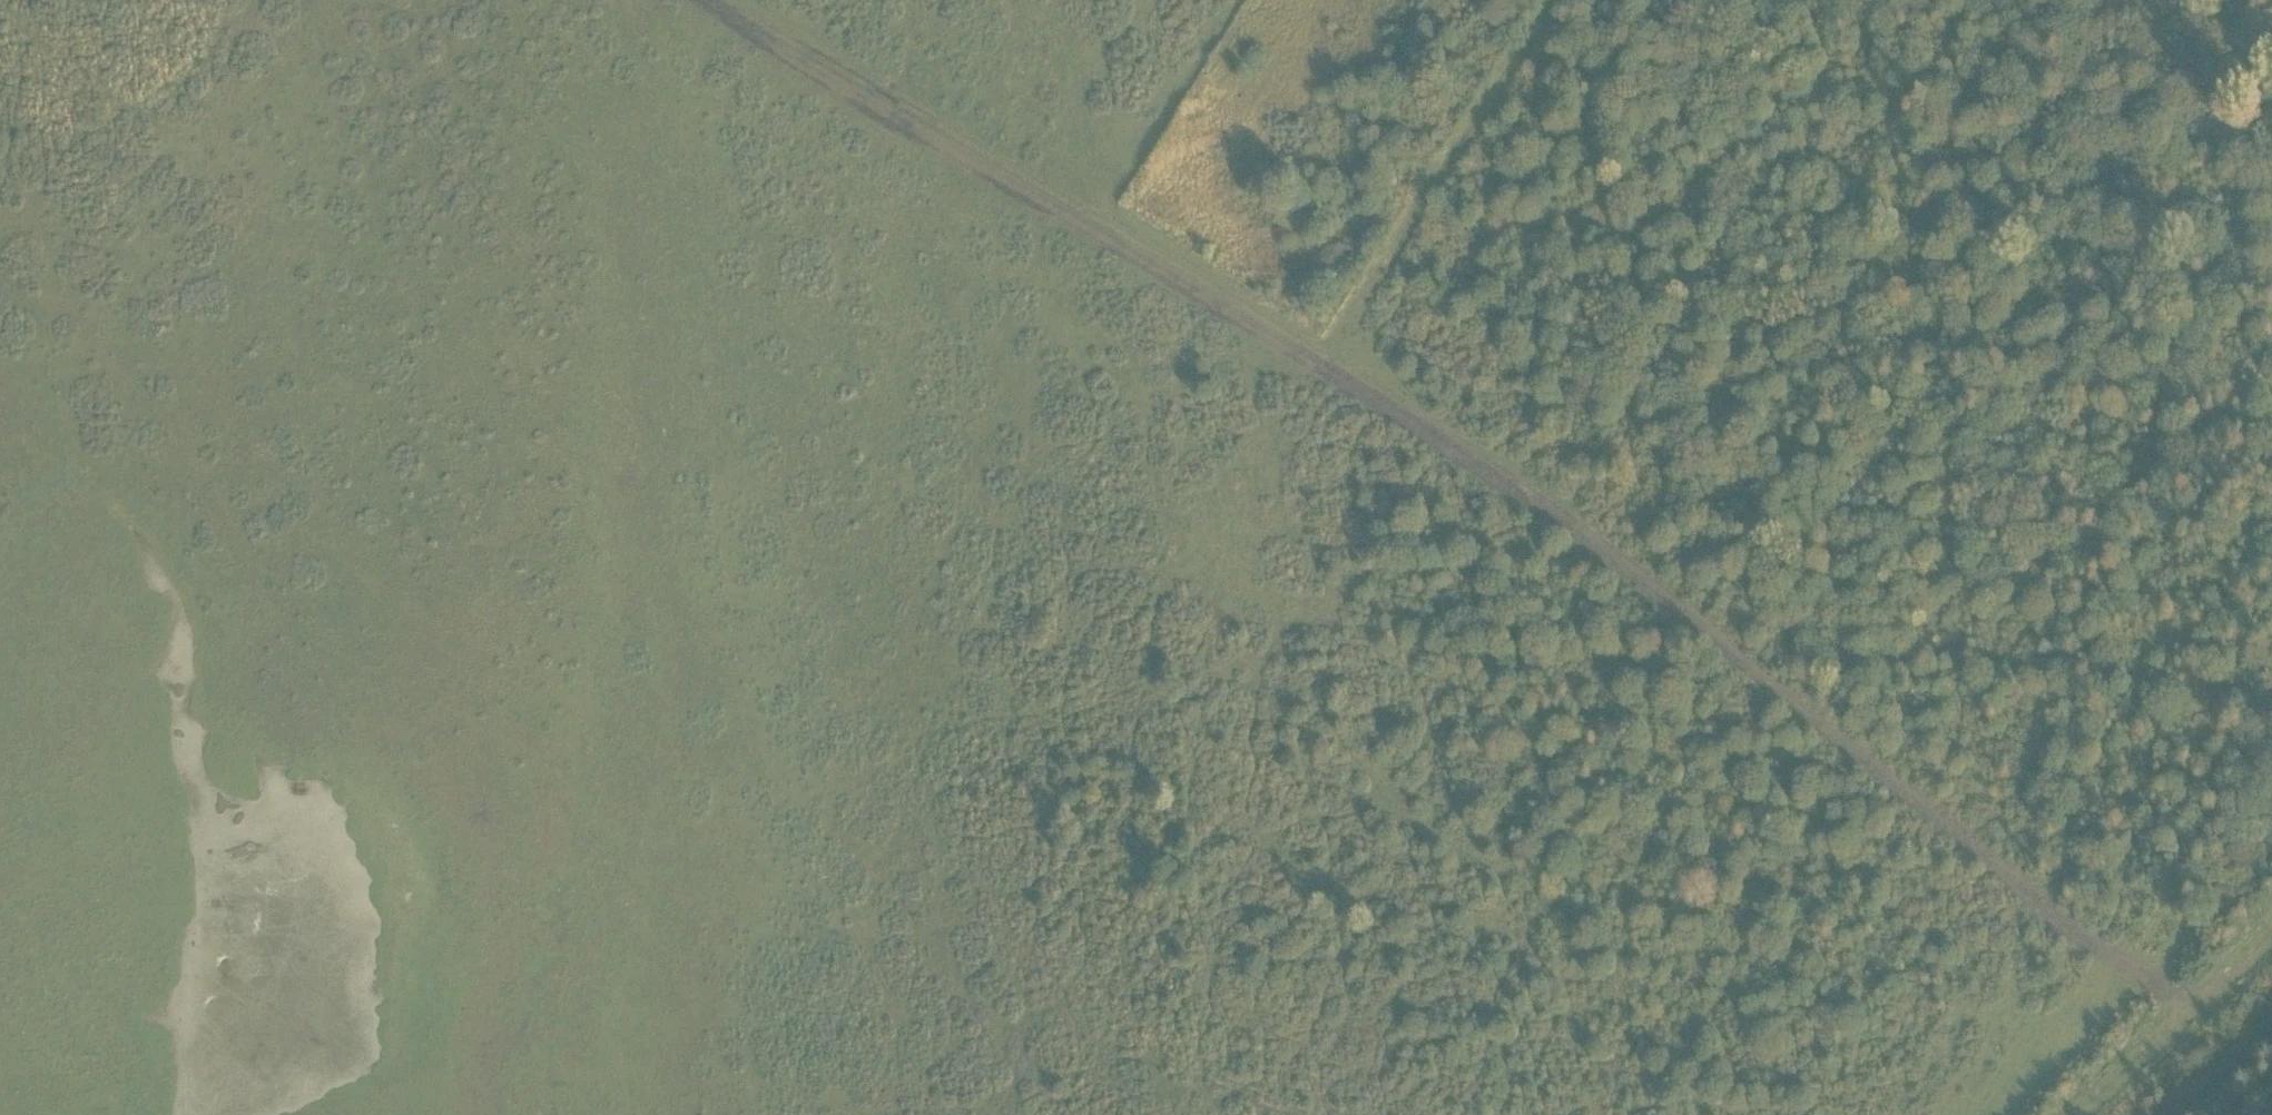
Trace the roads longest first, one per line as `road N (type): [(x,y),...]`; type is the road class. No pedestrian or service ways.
road 1 (track): [(2271,939),(2083,1114)]

